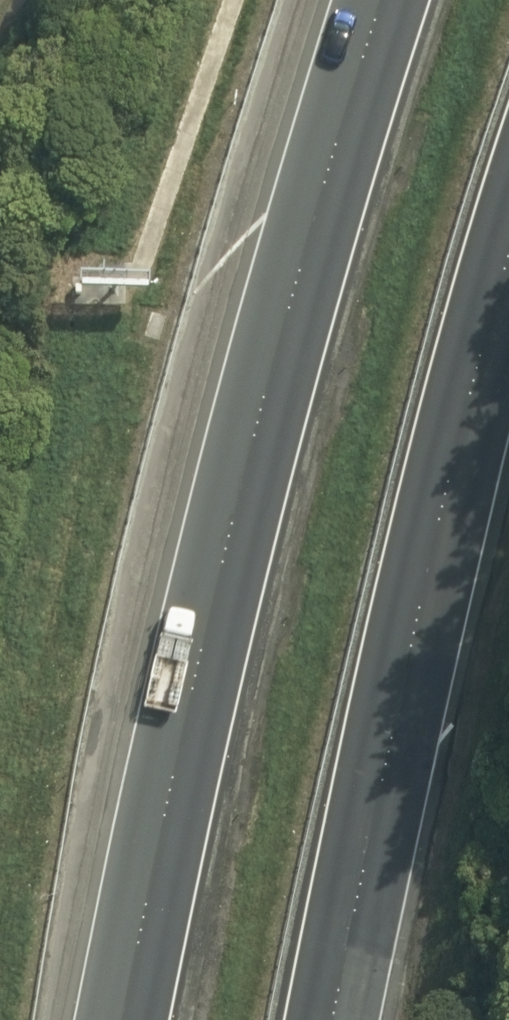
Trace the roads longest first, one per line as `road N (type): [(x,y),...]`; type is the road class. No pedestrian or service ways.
road 1 (motorway): [(122,1019),(255,446),(382,0)]
road 2 (motorway): [(508,254),(446,488),(334,1019)]

